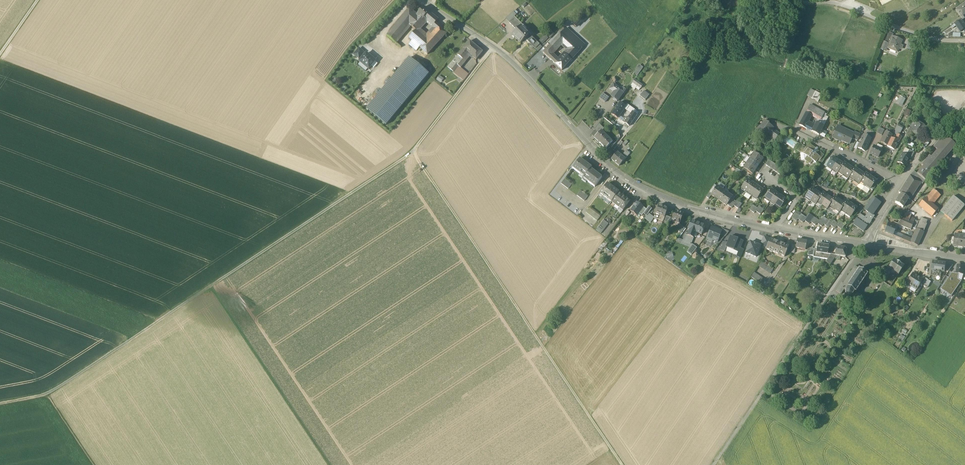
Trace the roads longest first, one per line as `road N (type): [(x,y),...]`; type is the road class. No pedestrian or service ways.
road 1 (track): [(493,47),(413,152),(621,464)]
road 2 (track): [(413,152),(48,396),(0,404)]
road 3 (tertiary): [(776,229),(695,211),(627,182),(514,65),(423,0)]
road 4 (track): [(864,245),(713,464)]
road 5 (track): [(211,287),(329,464)]

